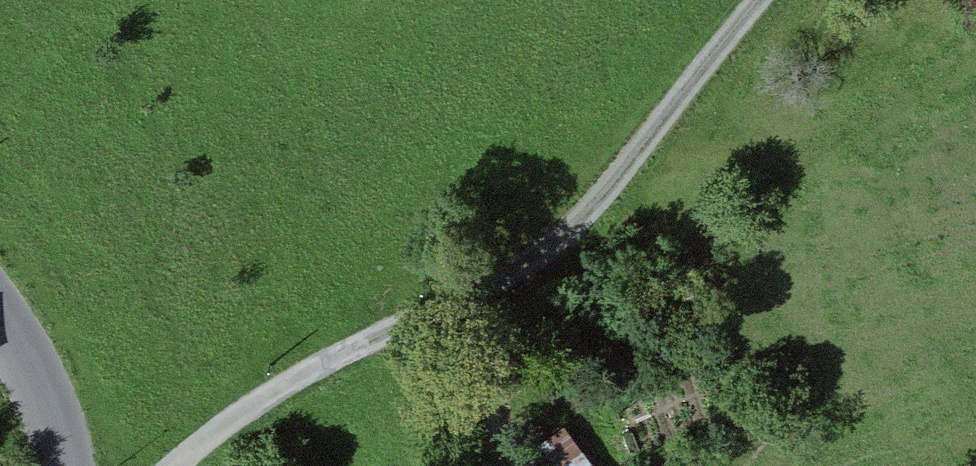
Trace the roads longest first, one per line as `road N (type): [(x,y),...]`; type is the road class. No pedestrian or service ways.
road 1 (track): [(177,465),(299,376),(534,257)]
road 2 (track): [(534,257),(593,208),(761,0)]
road 3 (track): [(534,257),(492,367),(500,425),(539,465)]
road 4 (tertiary): [(56,465),(0,326)]
road 5 (track): [(500,425),(450,367),(389,327)]

